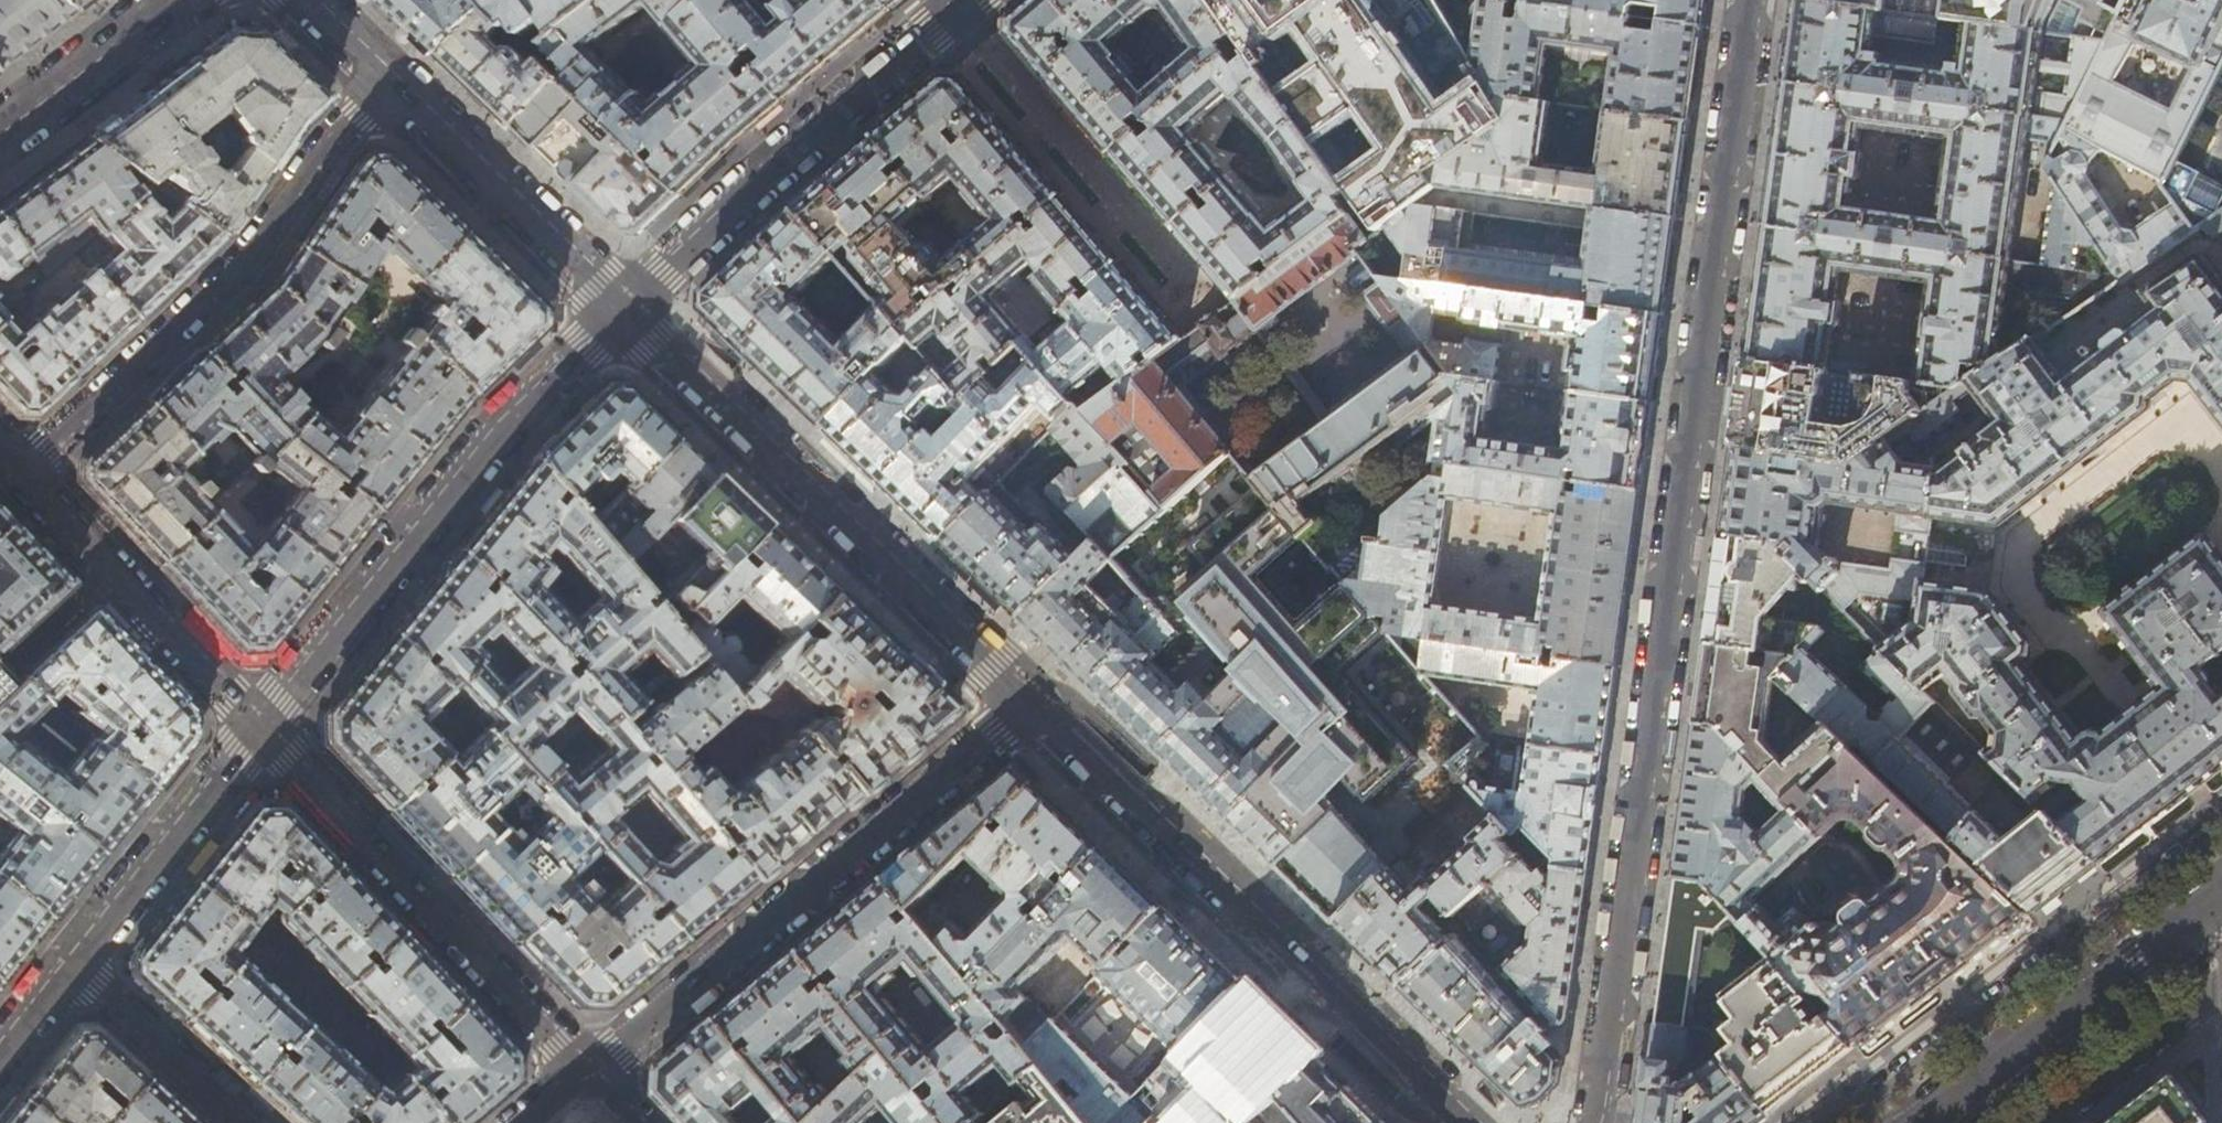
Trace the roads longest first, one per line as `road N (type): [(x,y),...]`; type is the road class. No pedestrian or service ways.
road 1 (residential): [(1750,0),(1594,1122)]
road 2 (residential): [(1469,1122),(1029,702)]
road 3 (residential): [(586,1073),(1029,702)]
road 4 (residential): [(1029,702),(624,309)]
road 5 (residential): [(259,729),(475,460),(624,309)]
road 6 (residential): [(386,83),(322,145),(248,257),(23,471)]
road 7 (residential): [(259,729),(586,1073)]
road 8 (residential): [(624,309),(960,0)]
road 9 (secondary): [(2221,900),(1934,1122)]
road 10 (residential): [(23,471),(259,729)]
road 11 (residential): [(624,309),(386,83)]
road 12 (residential): [(71,962),(259,729)]
road 13 (residential): [(246,1122),(71,962)]
road 14 (residential): [(0,133),(176,0)]

